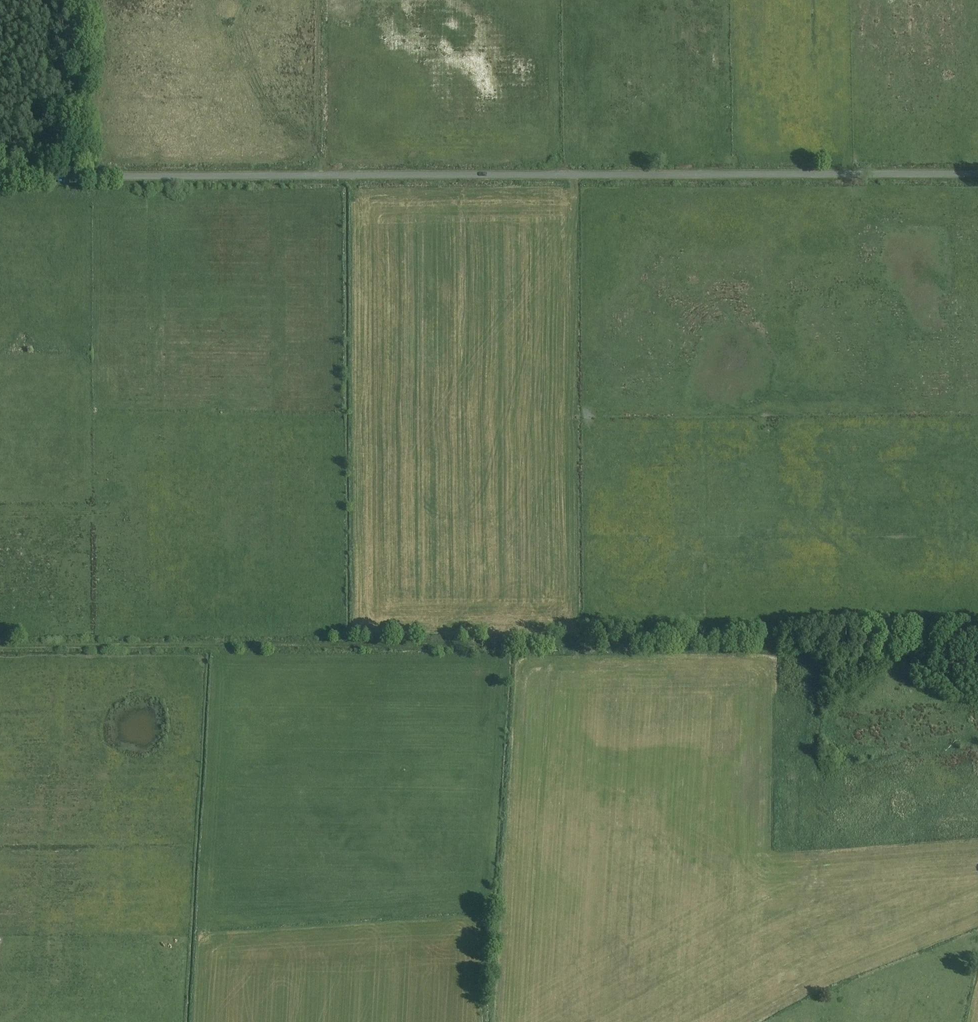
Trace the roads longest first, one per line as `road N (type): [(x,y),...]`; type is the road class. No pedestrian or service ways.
road 1 (track): [(0,645),(977,641)]
road 2 (unclassified): [(977,173),(0,175)]
road 3 (track): [(72,173),(81,0)]

